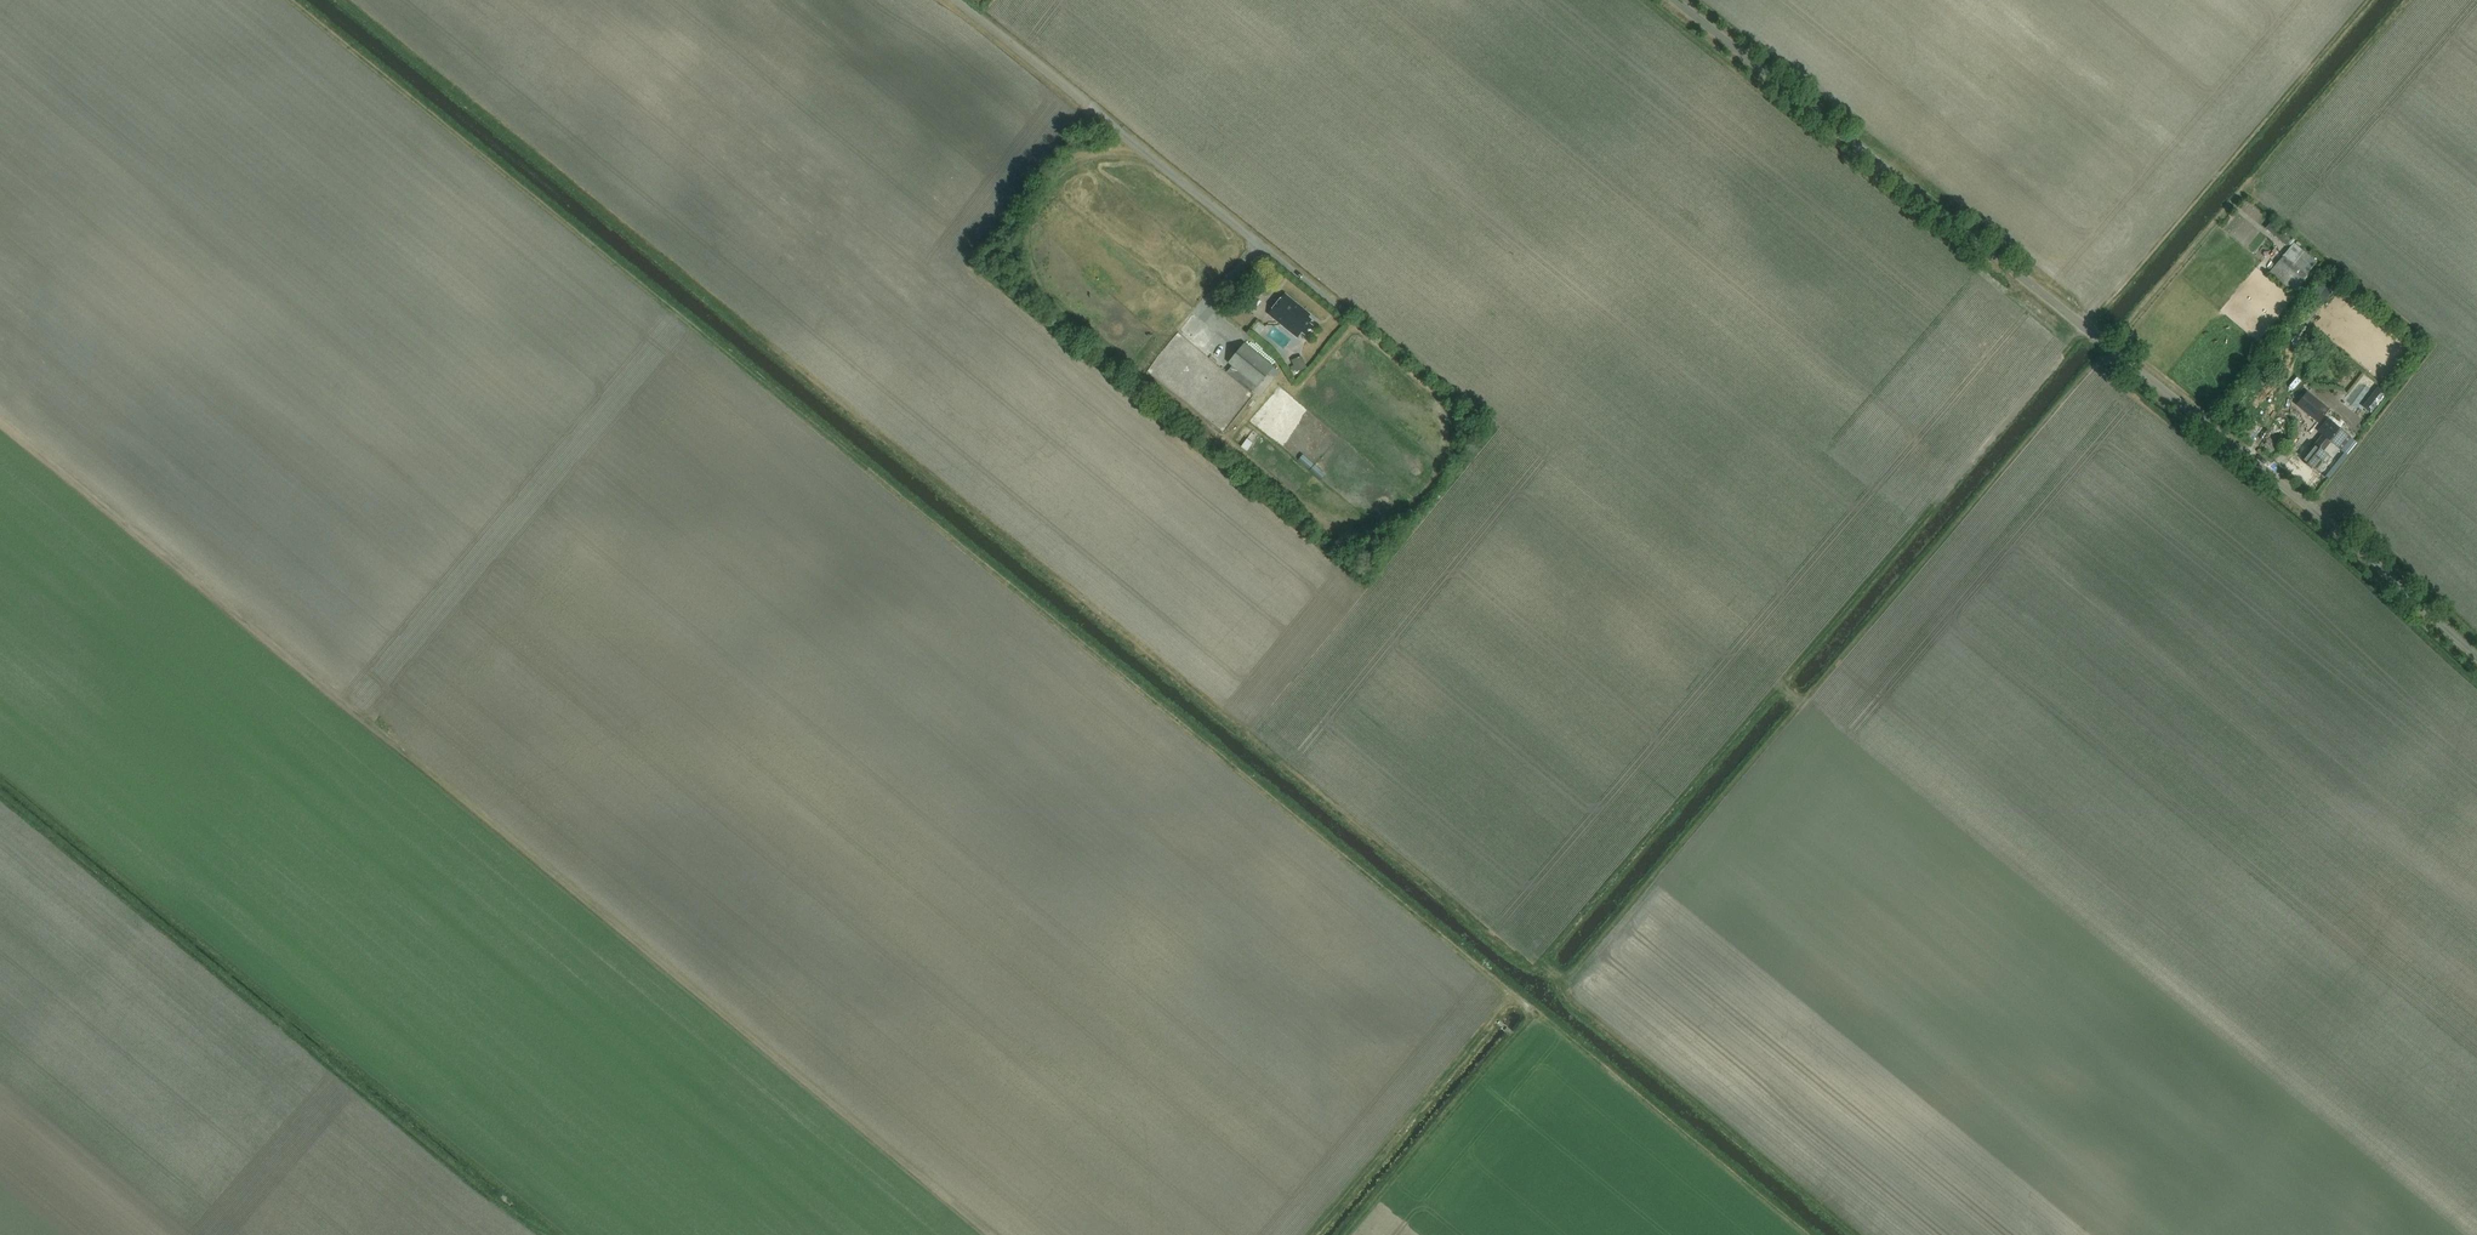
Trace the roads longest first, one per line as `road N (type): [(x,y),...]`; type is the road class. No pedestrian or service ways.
road 1 (unclassified): [(2476,663),(2168,397),(1679,0)]
road 2 (unclassified): [(1345,313),(964,0)]
road 3 (track): [(2082,327),(2359,0)]

